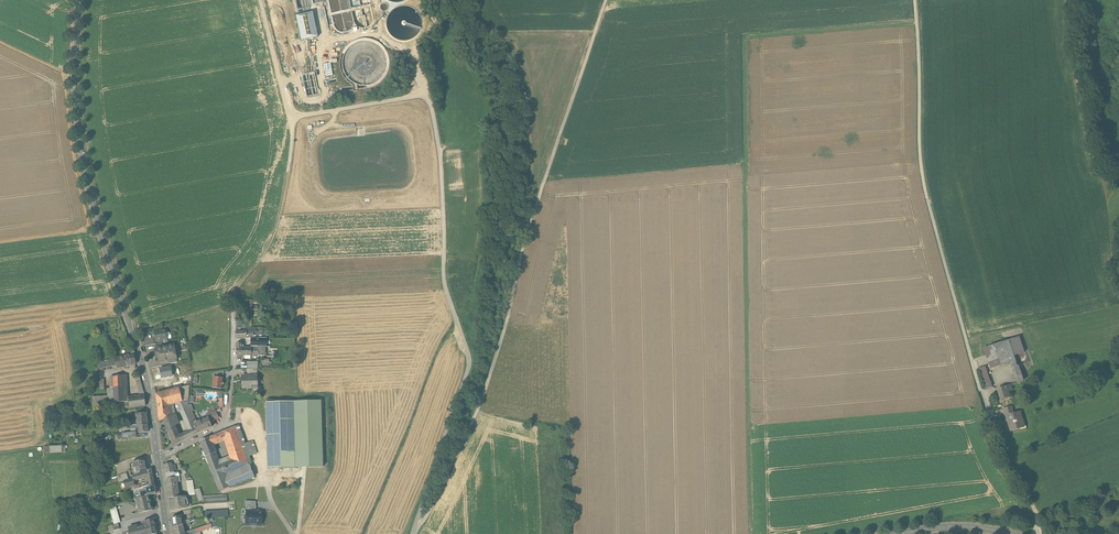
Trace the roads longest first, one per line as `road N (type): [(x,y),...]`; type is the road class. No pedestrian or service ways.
road 1 (track): [(751,533),(746,38),(918,24)]
road 2 (track): [(415,530),(482,394),(532,211),(605,0)]
road 3 (unclassified): [(1037,533),(1030,502),(984,406),(925,185),(915,0)]
road 4 (secondary): [(156,458),(147,384),(82,157),(77,0)]
road 5 (residential): [(156,458),(211,433),(228,414),(232,306)]
road 6 (track): [(232,306),(275,230),(287,173)]
road 7 (track): [(292,117),(427,93)]
road 8 (track): [(262,0),(292,117)]

